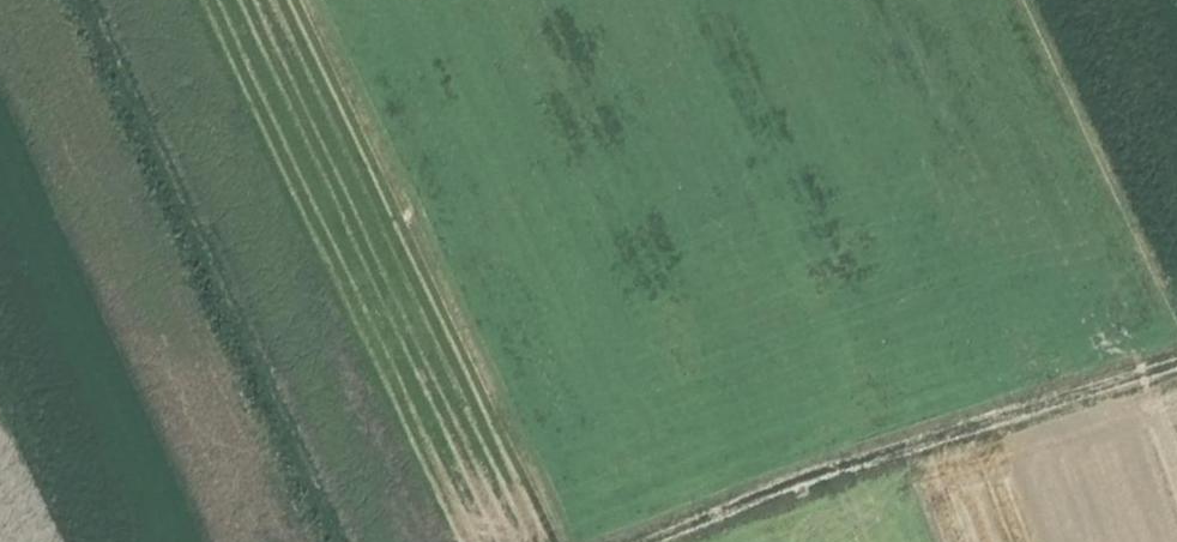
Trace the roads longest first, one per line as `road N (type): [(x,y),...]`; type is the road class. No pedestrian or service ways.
road 1 (track): [(653,541),(1176,361)]

